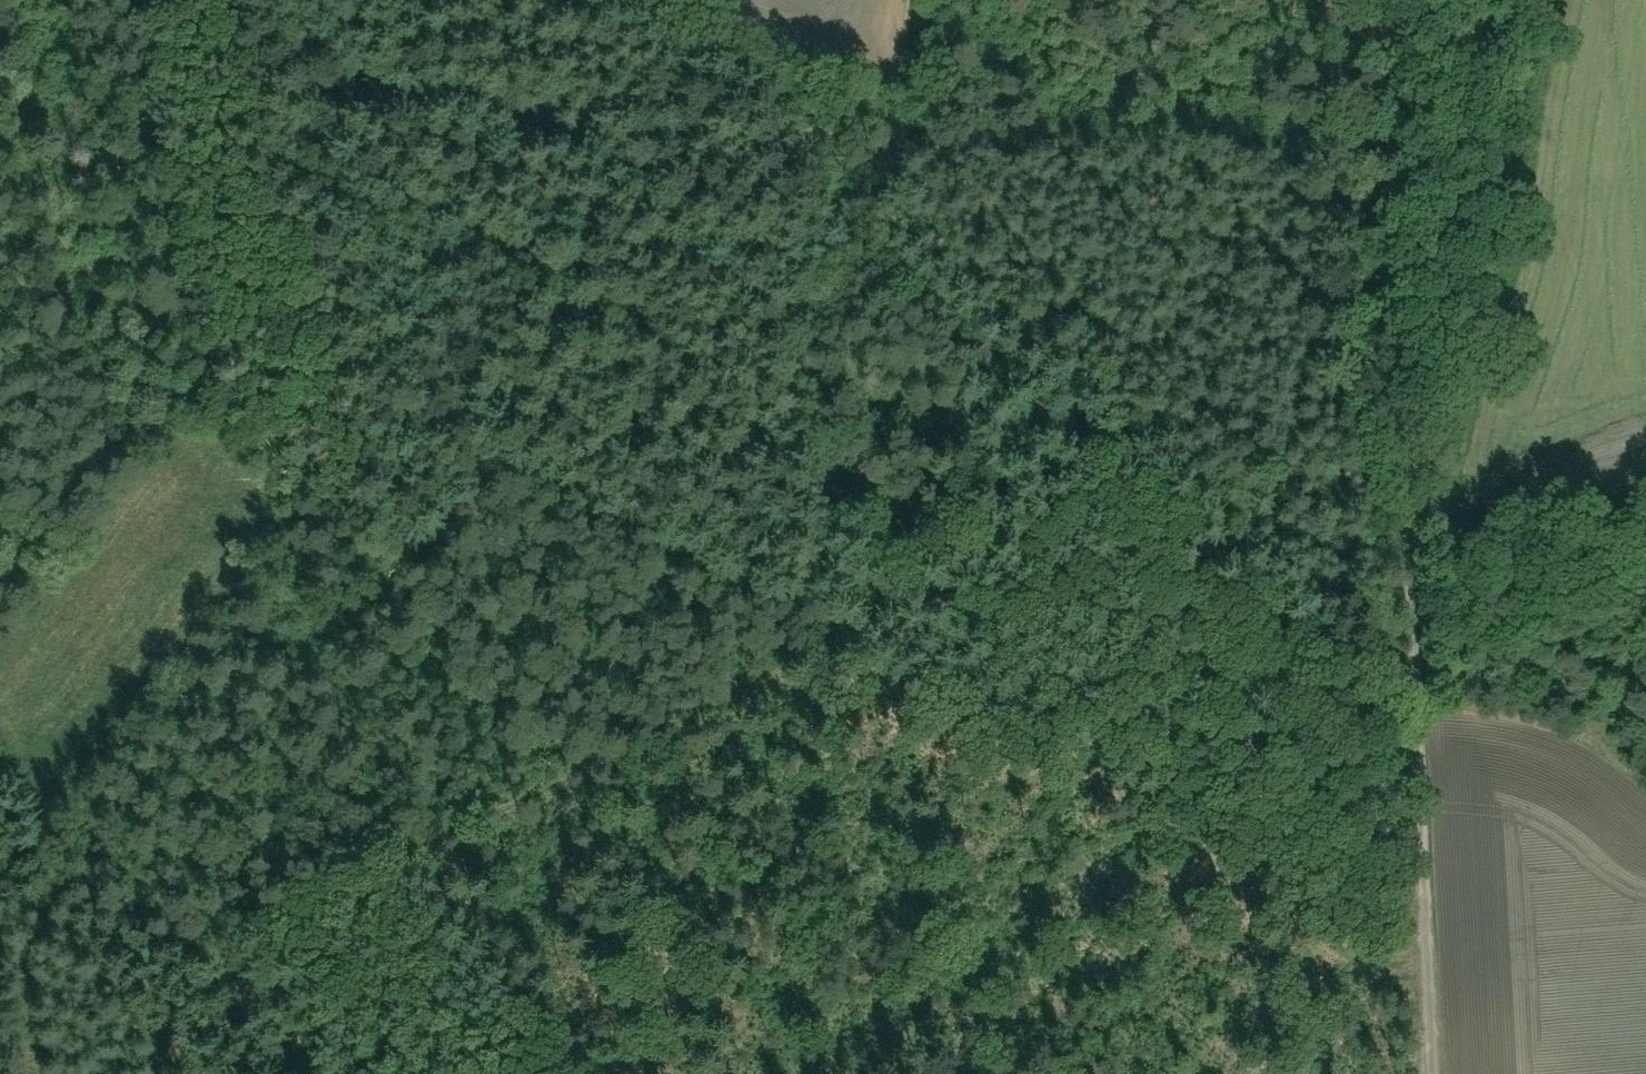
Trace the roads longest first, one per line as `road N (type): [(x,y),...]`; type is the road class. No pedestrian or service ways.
road 1 (track): [(1373,0),(1372,204),(1425,1073)]

